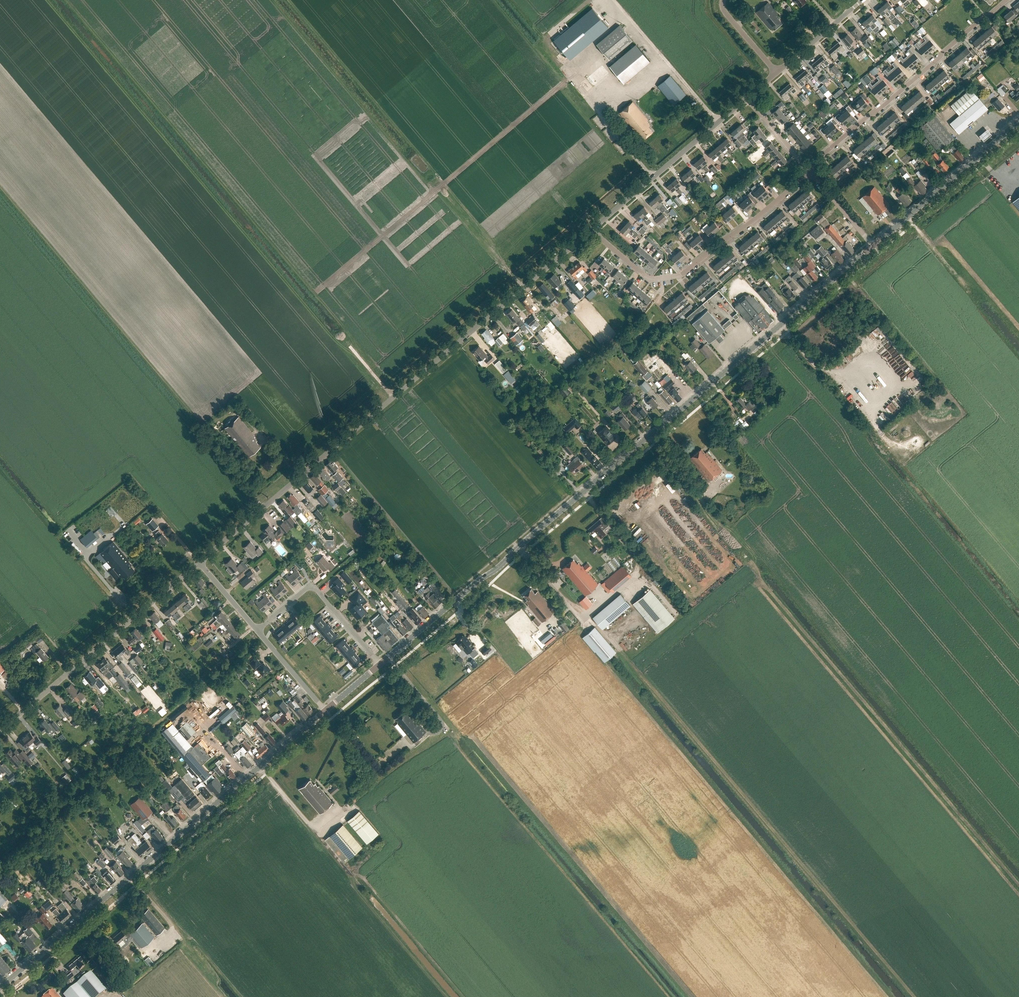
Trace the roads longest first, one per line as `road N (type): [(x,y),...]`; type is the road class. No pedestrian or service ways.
road 1 (tertiary): [(380,664),(873,246)]
road 2 (unclassified): [(199,562),(592,230)]
road 3 (tertiary): [(0,987),(325,710)]
road 4 (residential): [(592,230),(648,277),(682,275),(809,170)]
road 5 (unclassified): [(0,731),(199,562)]
road 6 (residential): [(809,170),(1006,0)]
road 7 (unclassified): [(592,230),(748,97)]
road 8 (tertiary): [(873,246),(1018,122)]
road 9 (residential): [(380,664),(311,585),(258,630)]
road 10 (track): [(718,123),(614,0)]

